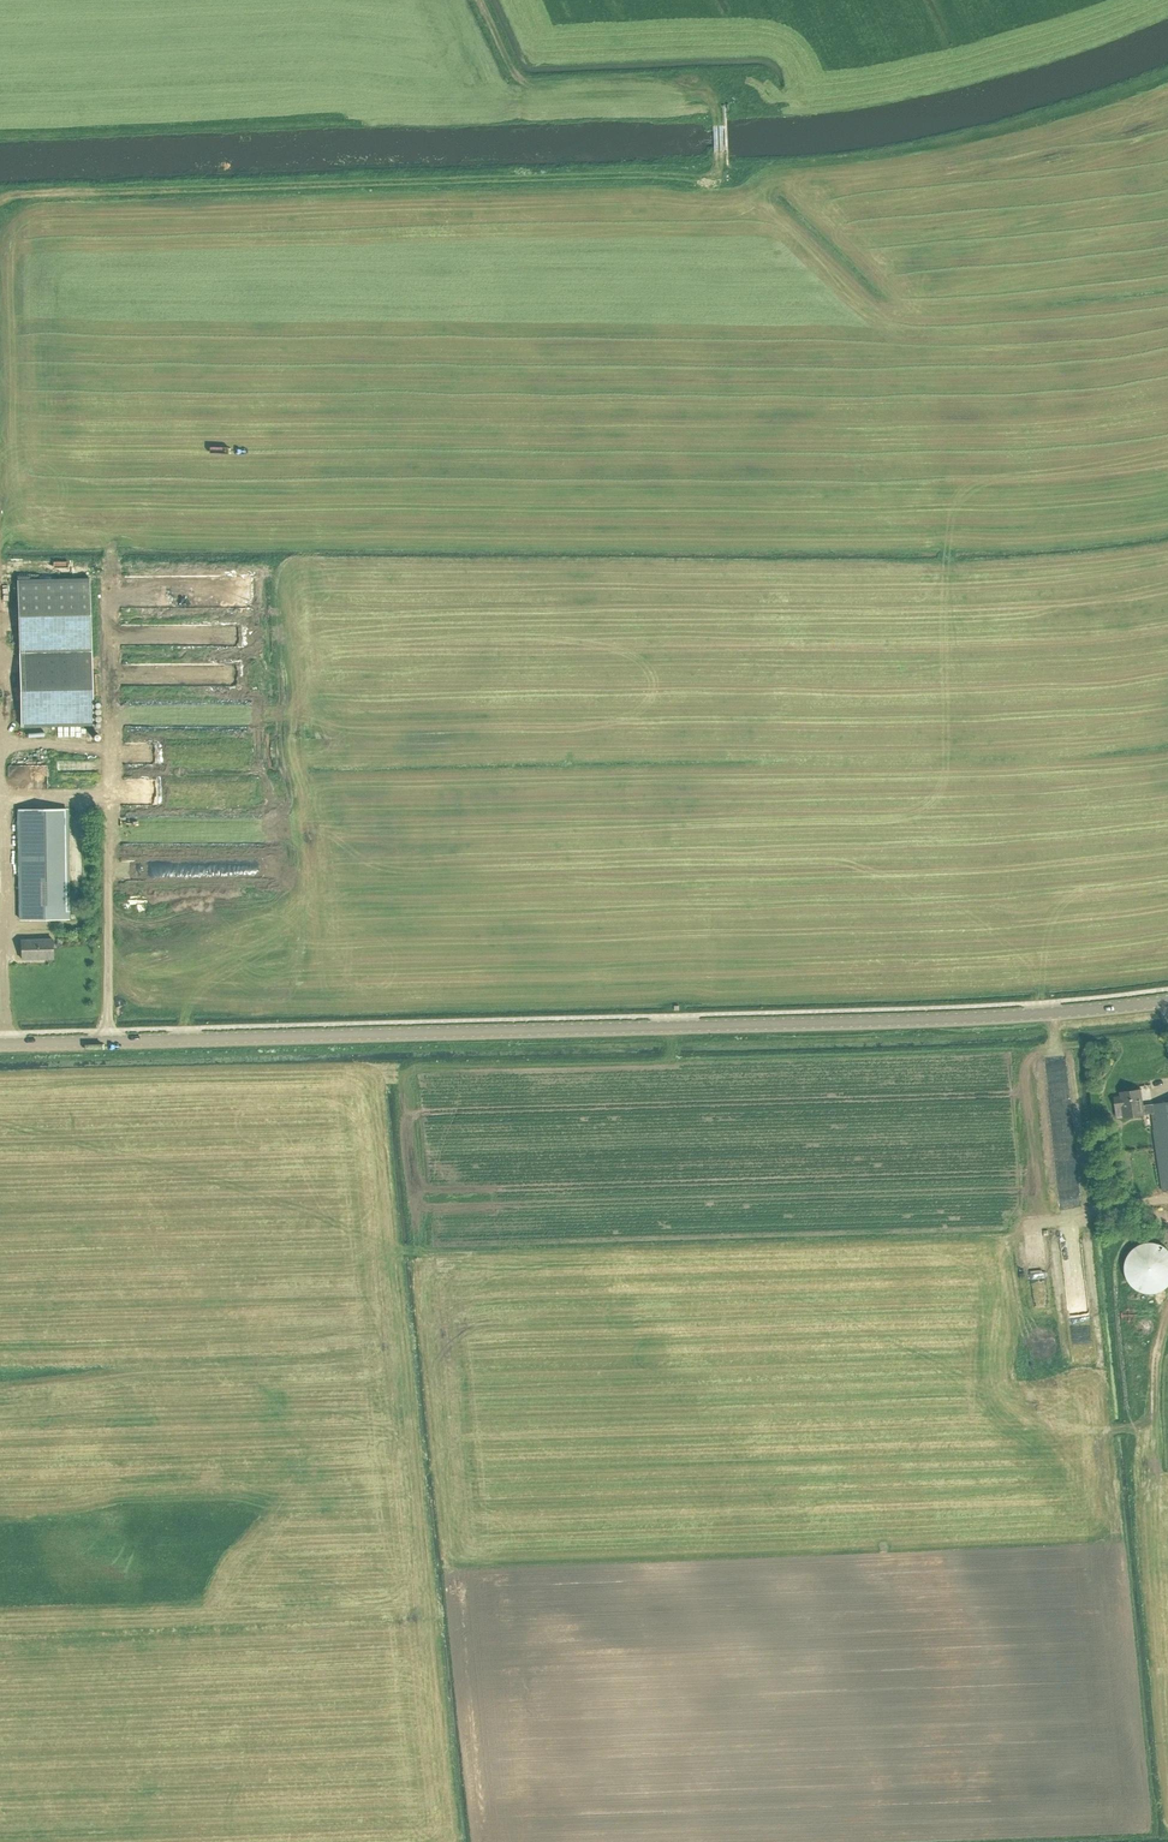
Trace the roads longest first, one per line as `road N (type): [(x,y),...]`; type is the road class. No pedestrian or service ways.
road 1 (tertiary): [(0,1047),(988,1015),(1167,998)]
road 2 (track): [(0,197),(714,174),(718,116)]
road 3 (track): [(718,116),(707,86),(527,87),(480,0)]

